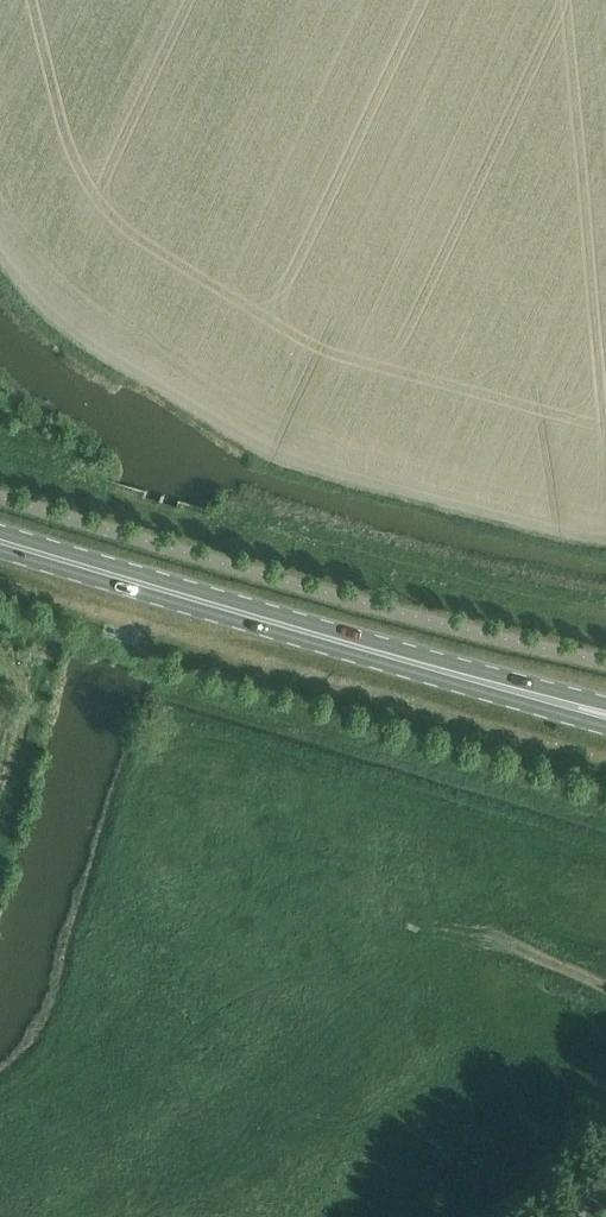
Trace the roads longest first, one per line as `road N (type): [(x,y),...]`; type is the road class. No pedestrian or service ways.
road 1 (primary): [(453,672),(0,541)]
road 2 (primary): [(453,672),(605,721)]
road 3 (primary): [(605,706),(453,672)]
road 4 (track): [(494,943),(605,990)]

